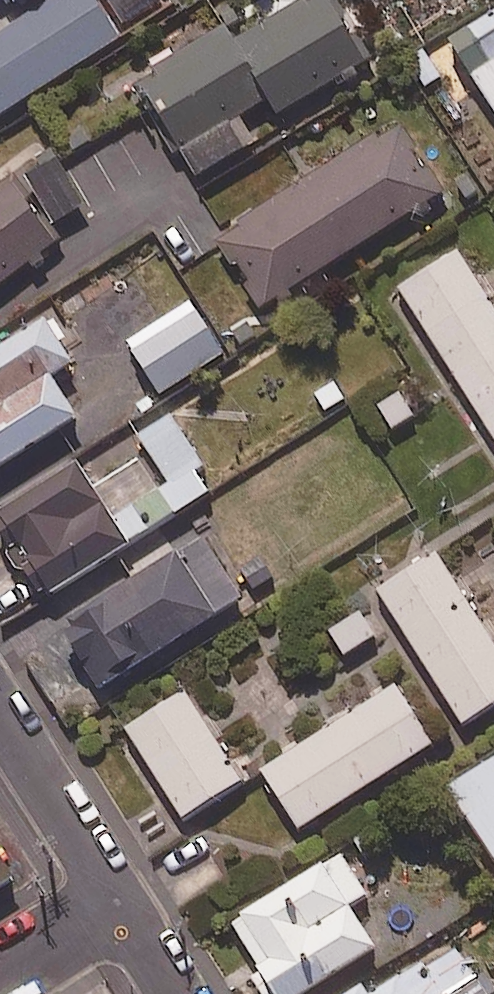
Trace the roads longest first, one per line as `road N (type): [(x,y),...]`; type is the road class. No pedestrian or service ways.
road 1 (residential): [(118,902),(0,720)]
road 2 (residential): [(118,902),(0,977)]

